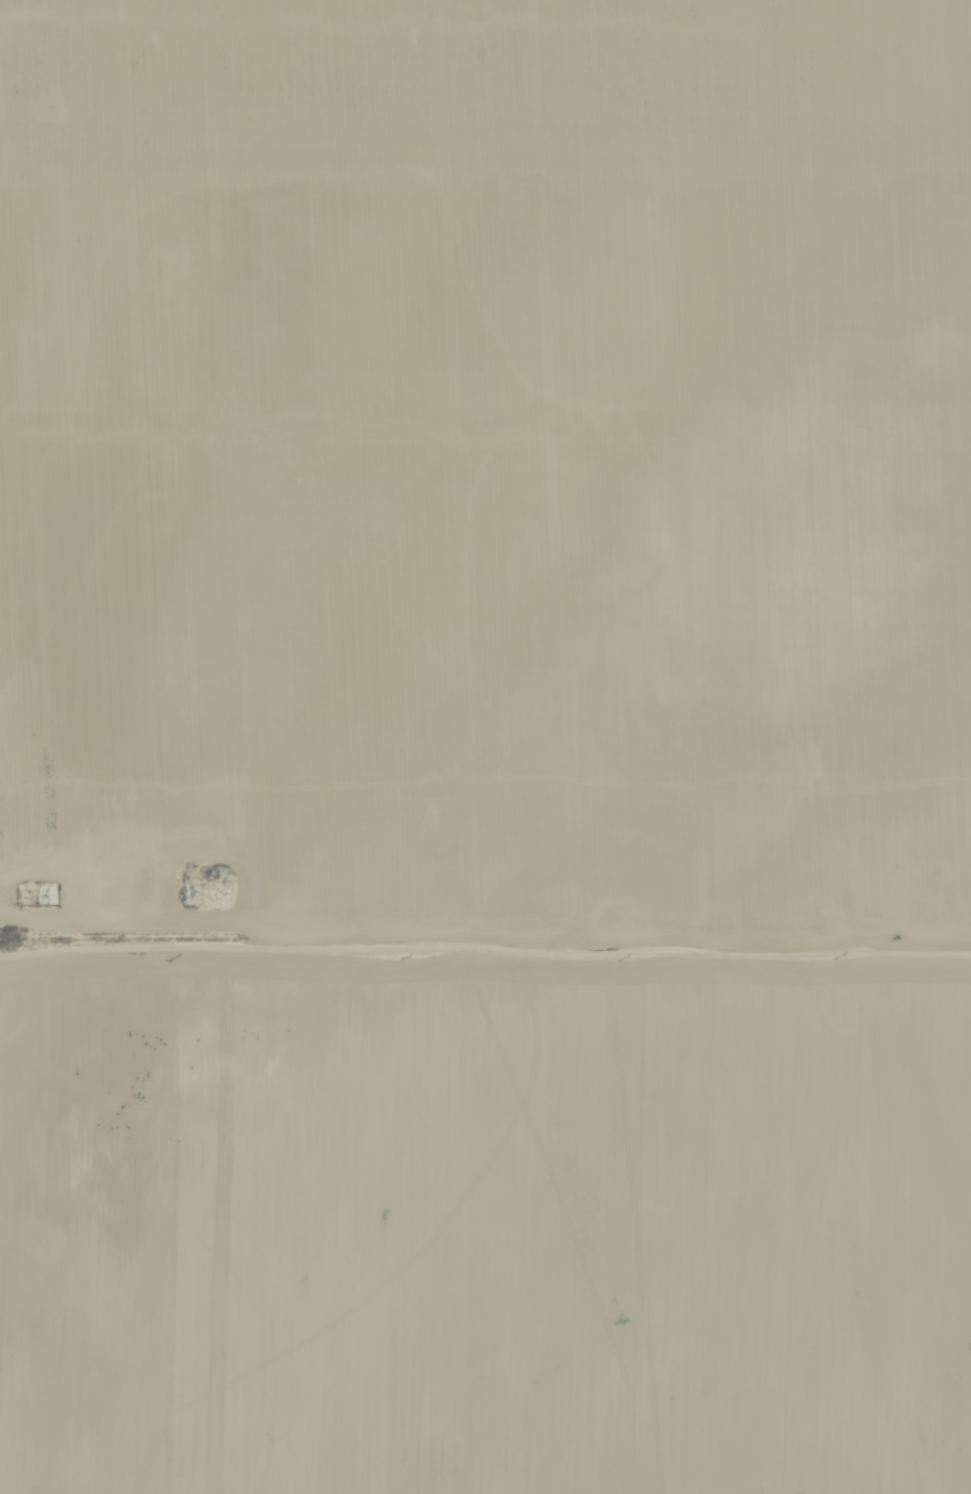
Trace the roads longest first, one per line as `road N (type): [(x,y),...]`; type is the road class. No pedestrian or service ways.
road 1 (residential): [(0,194),(970,186)]
road 2 (residential): [(0,955),(970,953)]

